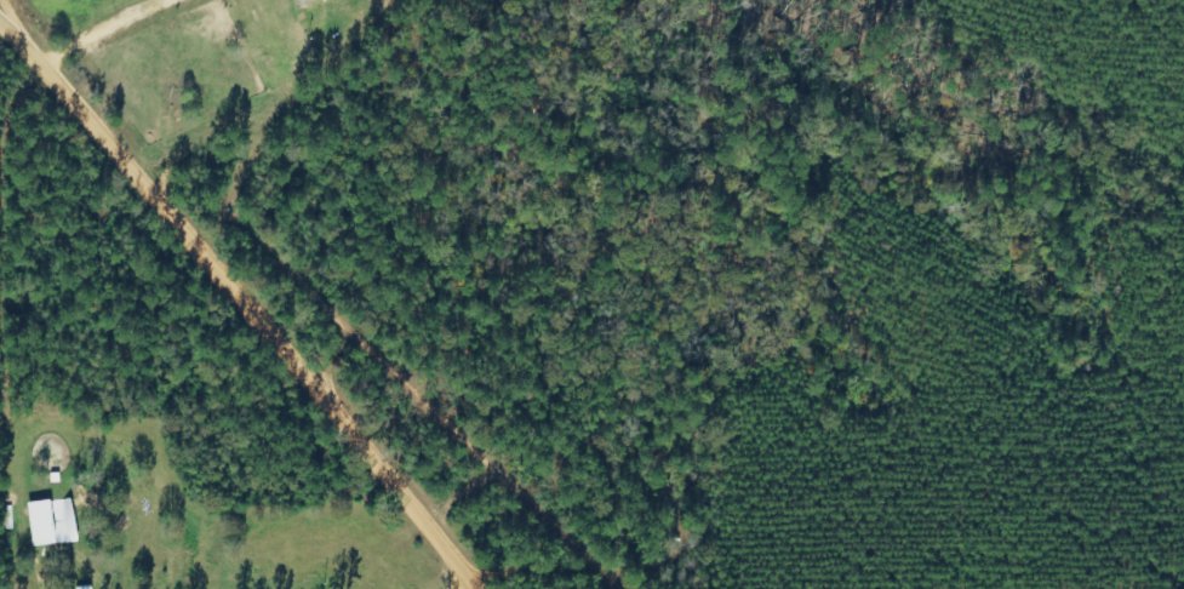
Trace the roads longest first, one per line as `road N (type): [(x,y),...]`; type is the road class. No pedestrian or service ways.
road 1 (residential): [(0,33),(472,588)]

